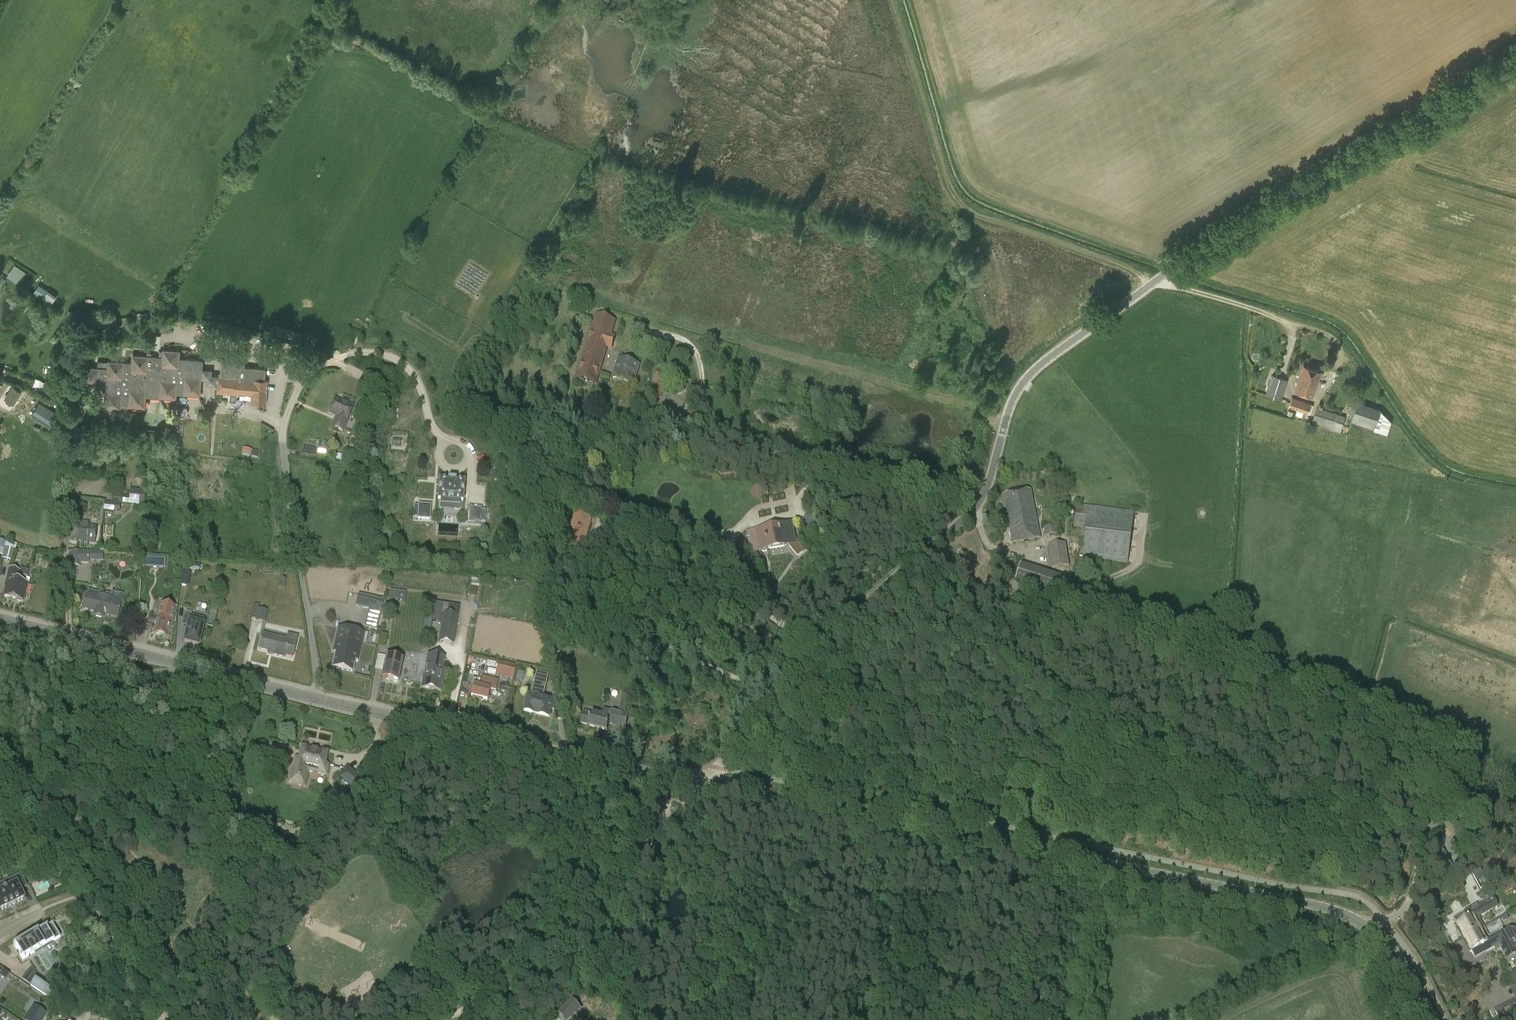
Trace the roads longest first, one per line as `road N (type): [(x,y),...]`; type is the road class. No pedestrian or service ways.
road 1 (tertiary): [(1433,1019),(1391,948),(1332,909),(699,781)]
road 2 (tertiary): [(1156,280),(1018,387),(977,506),(875,595),(714,767)]
road 3 (track): [(1515,828),(1484,791),(1413,738),(1095,613)]
road 4 (tertiary): [(1156,280),(1515,59)]
road 5 (tertiary): [(699,781),(319,700)]
road 6 (unclassified): [(319,700),(283,445),(302,381),(319,367)]
road 7 (tertiary): [(319,700),(0,618)]
road 8 (track): [(444,1019),(594,904),(665,823)]
road 9 (track): [(0,822),(81,894),(167,1019)]
road 10 (track): [(319,367),(359,352),(403,363),(438,435),(467,448),(465,465),(446,468),(440,445)]

